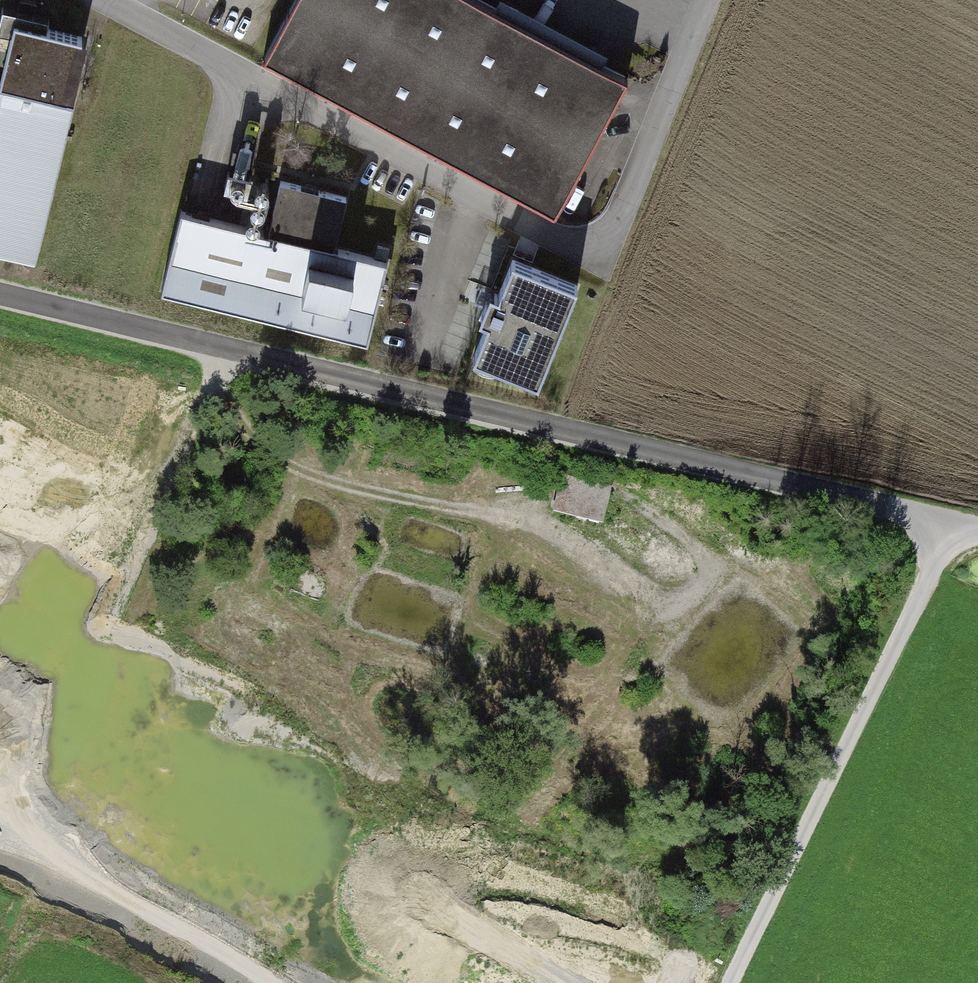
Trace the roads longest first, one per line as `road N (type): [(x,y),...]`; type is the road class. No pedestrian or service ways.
road 1 (unclassified): [(977,527),(0,298)]
road 2 (unclassified): [(105,0),(577,247),(602,239),(620,214),(704,0)]
road 3 (track): [(220,354),(250,429),(314,479),(552,544),(633,592),(686,596),(703,579),(697,544),(616,493)]
road 4 (track): [(220,354),(0,867)]
road 5 (track): [(725,982),(919,588),(931,517)]

